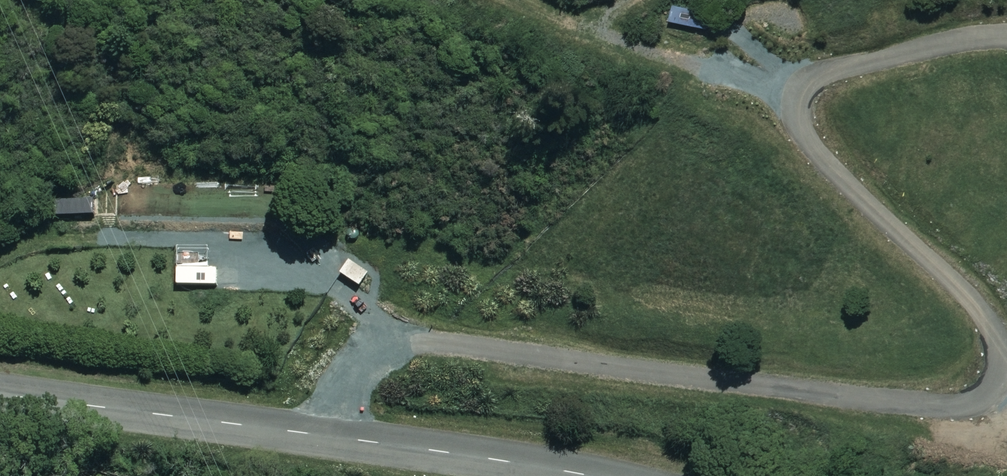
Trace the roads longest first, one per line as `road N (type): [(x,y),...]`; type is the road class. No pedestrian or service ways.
road 1 (track): [(326,436),(366,366),(403,343),(428,341),(923,402),(960,405),(980,397),(993,385),(1001,354),(983,313),(811,144),(794,110),(810,79),(830,70),(958,38),(1006,34)]
road 2 (unclassified): [(586,475),(0,394)]
road 3 (track): [(794,110),(529,0)]

